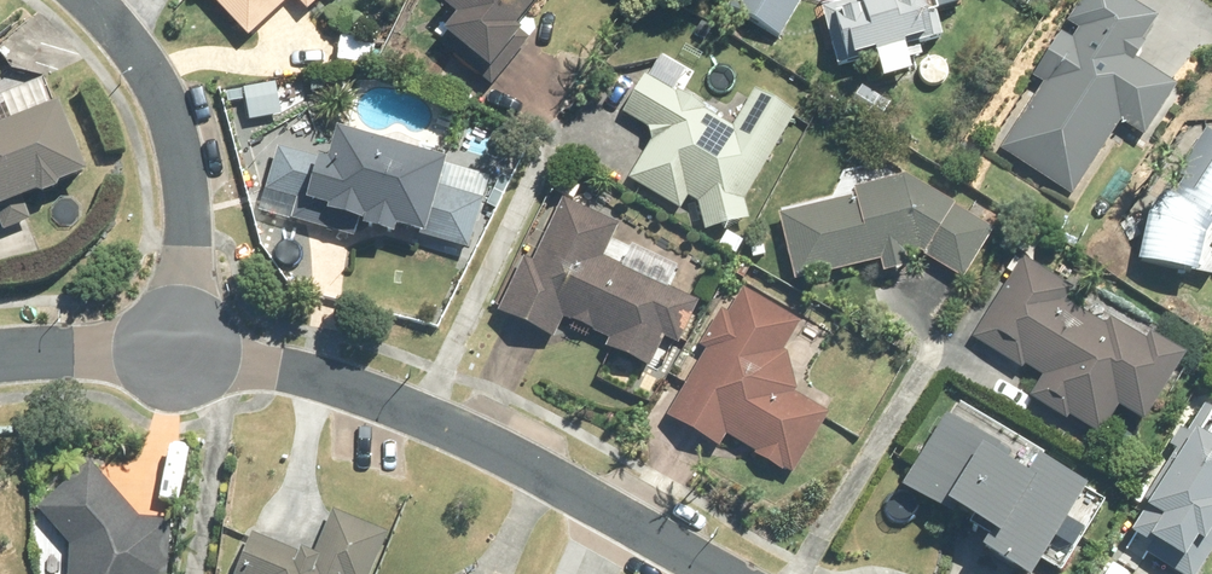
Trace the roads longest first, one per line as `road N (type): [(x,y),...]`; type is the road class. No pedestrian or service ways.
road 1 (residential): [(717,573),(426,415),(302,373),(179,351)]
road 2 (unclassified): [(89,0),(133,47),(174,120),(188,246),(179,351)]
road 3 (residential): [(179,351),(0,352)]

